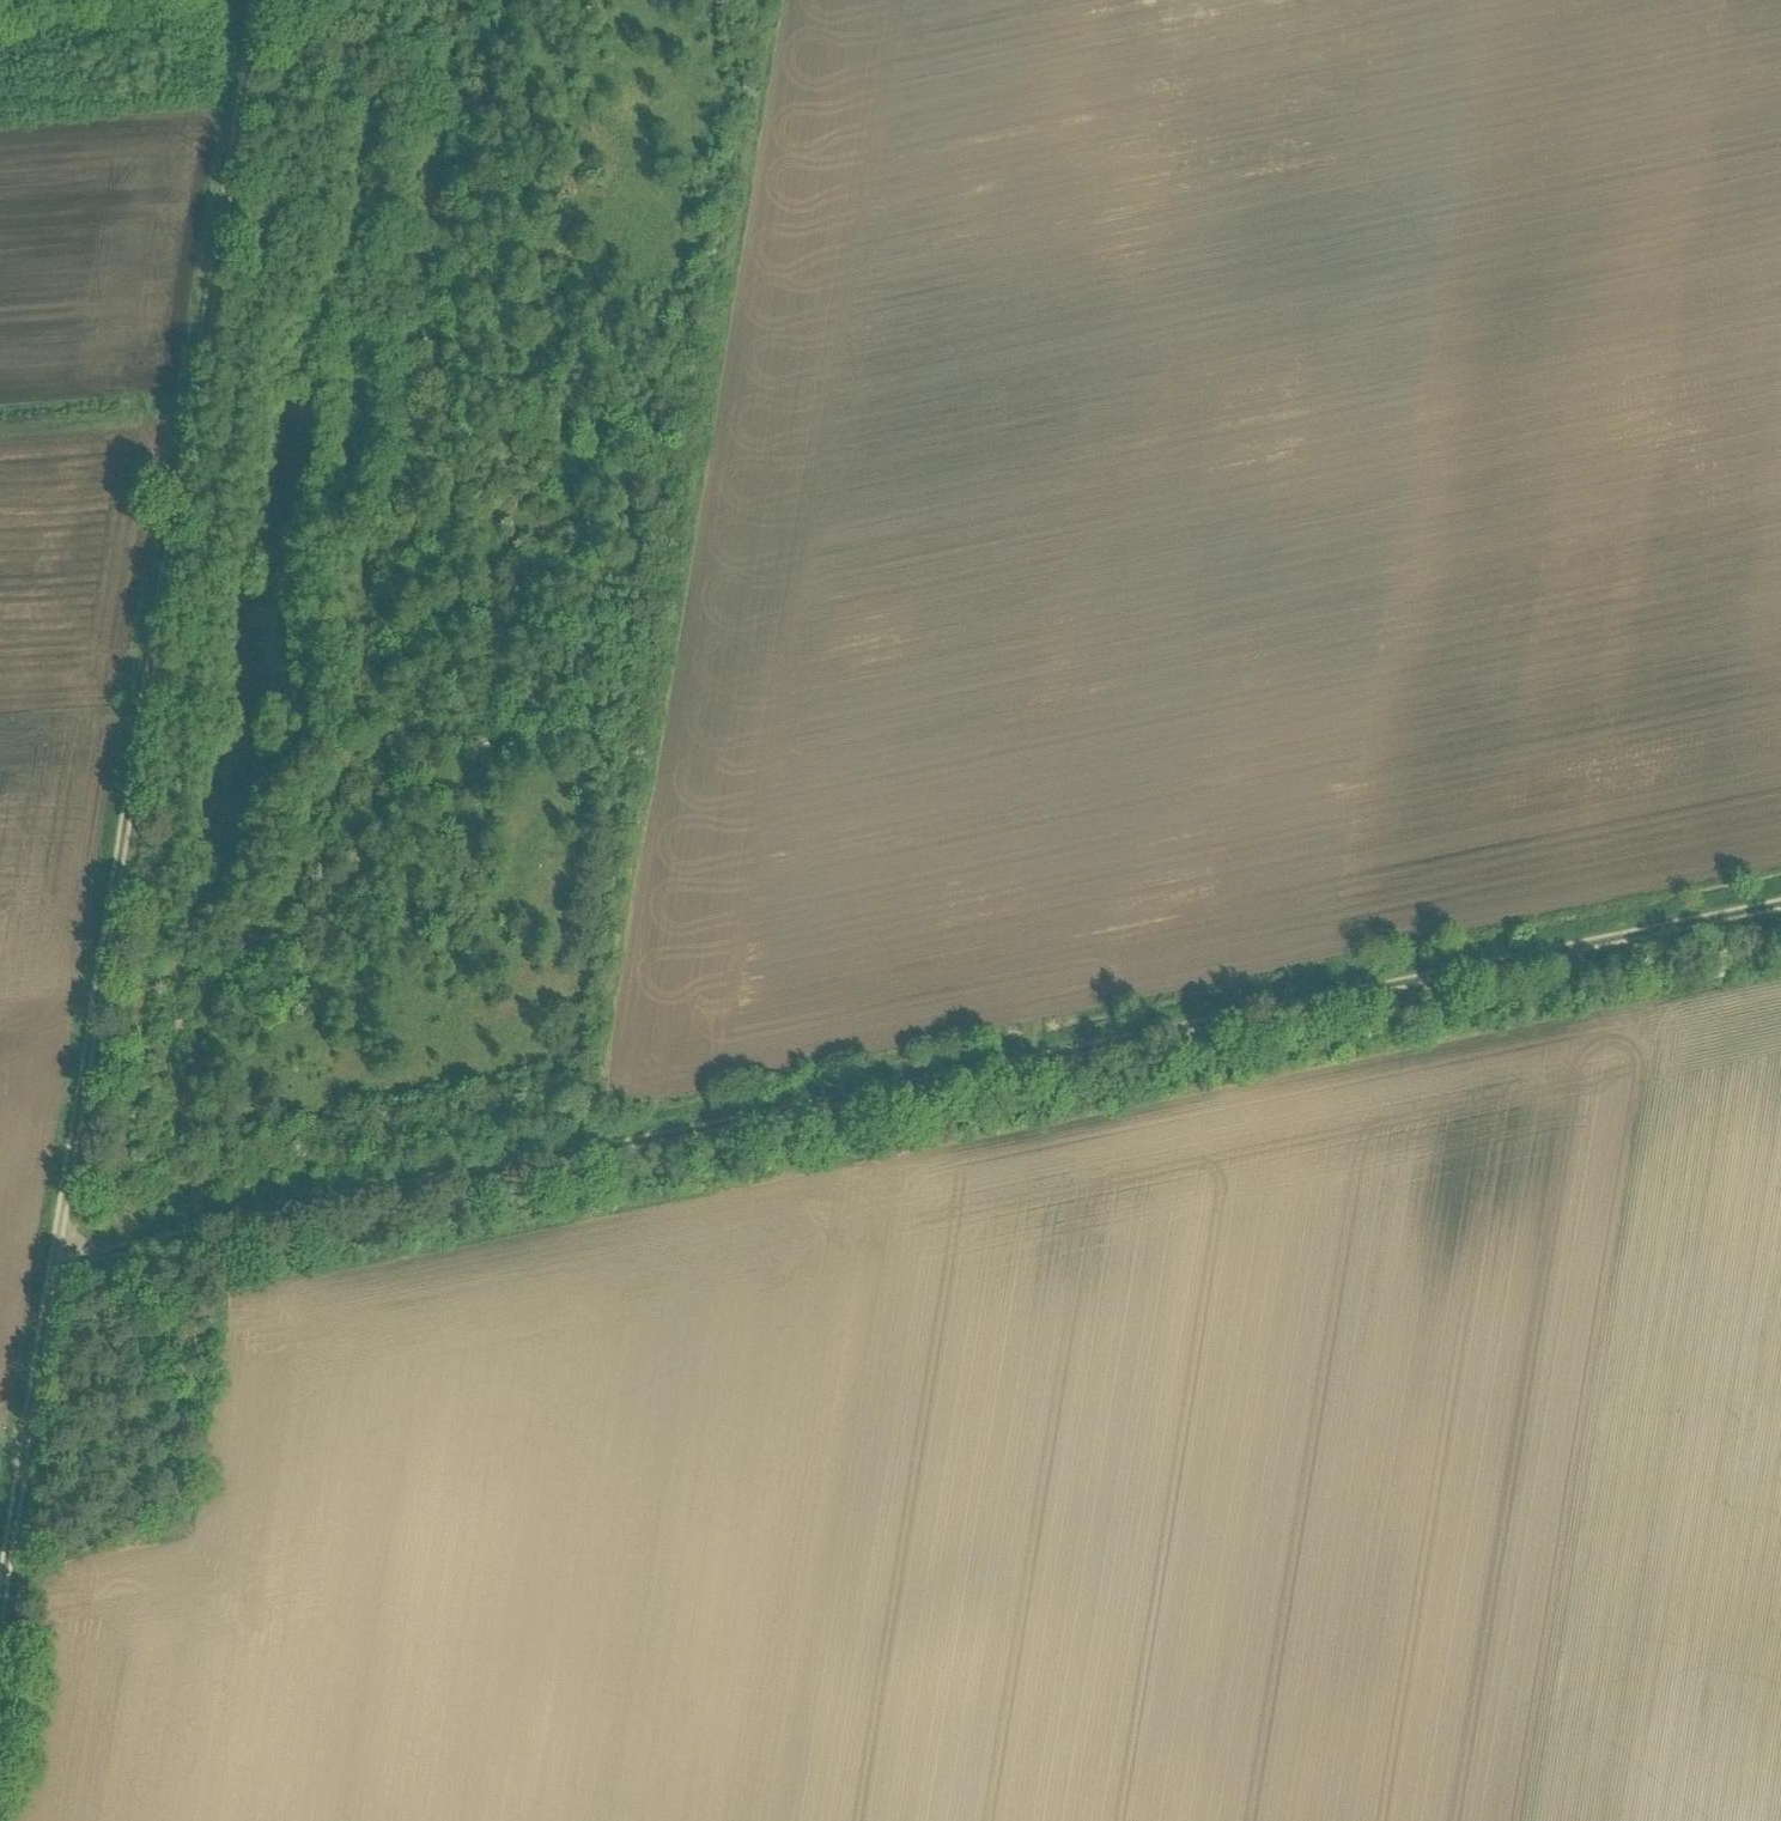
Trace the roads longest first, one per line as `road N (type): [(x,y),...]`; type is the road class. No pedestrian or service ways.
road 1 (track): [(53,1258),(1780,905)]
road 2 (unclassified): [(258,0),(0,1598)]

